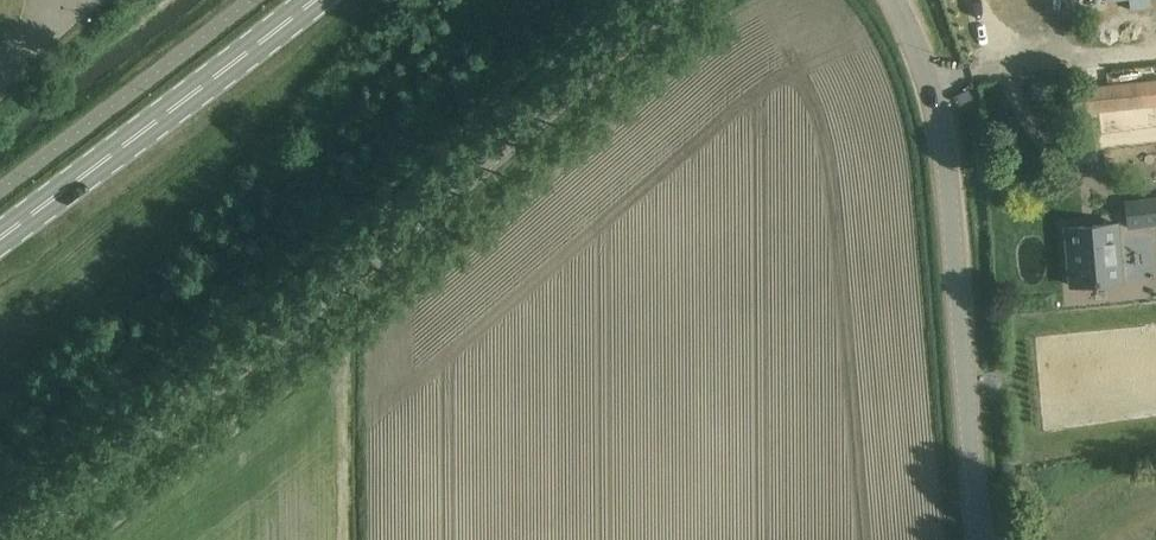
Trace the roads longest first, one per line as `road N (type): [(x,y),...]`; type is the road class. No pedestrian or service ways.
road 1 (tertiary): [(7,539),(364,263),(670,0)]
road 2 (tertiary): [(979,539),(943,143),(894,0)]
road 3 (secondary): [(0,237),(311,0)]

